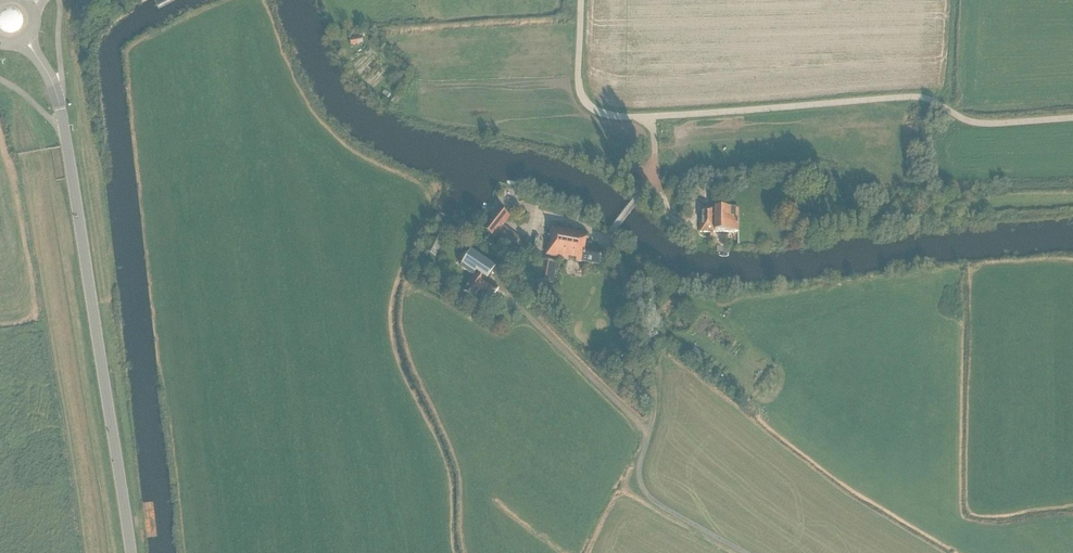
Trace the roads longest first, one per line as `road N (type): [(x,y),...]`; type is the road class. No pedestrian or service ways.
road 1 (unclassified): [(1072,116),(984,122),(905,96),(618,116),(588,105),(579,92),(581,0)]
road 2 (tertiary): [(130,552),(64,124),(47,72),(23,38)]
road 3 (track): [(607,242),(653,392),(639,483),(658,503),(746,552)]

